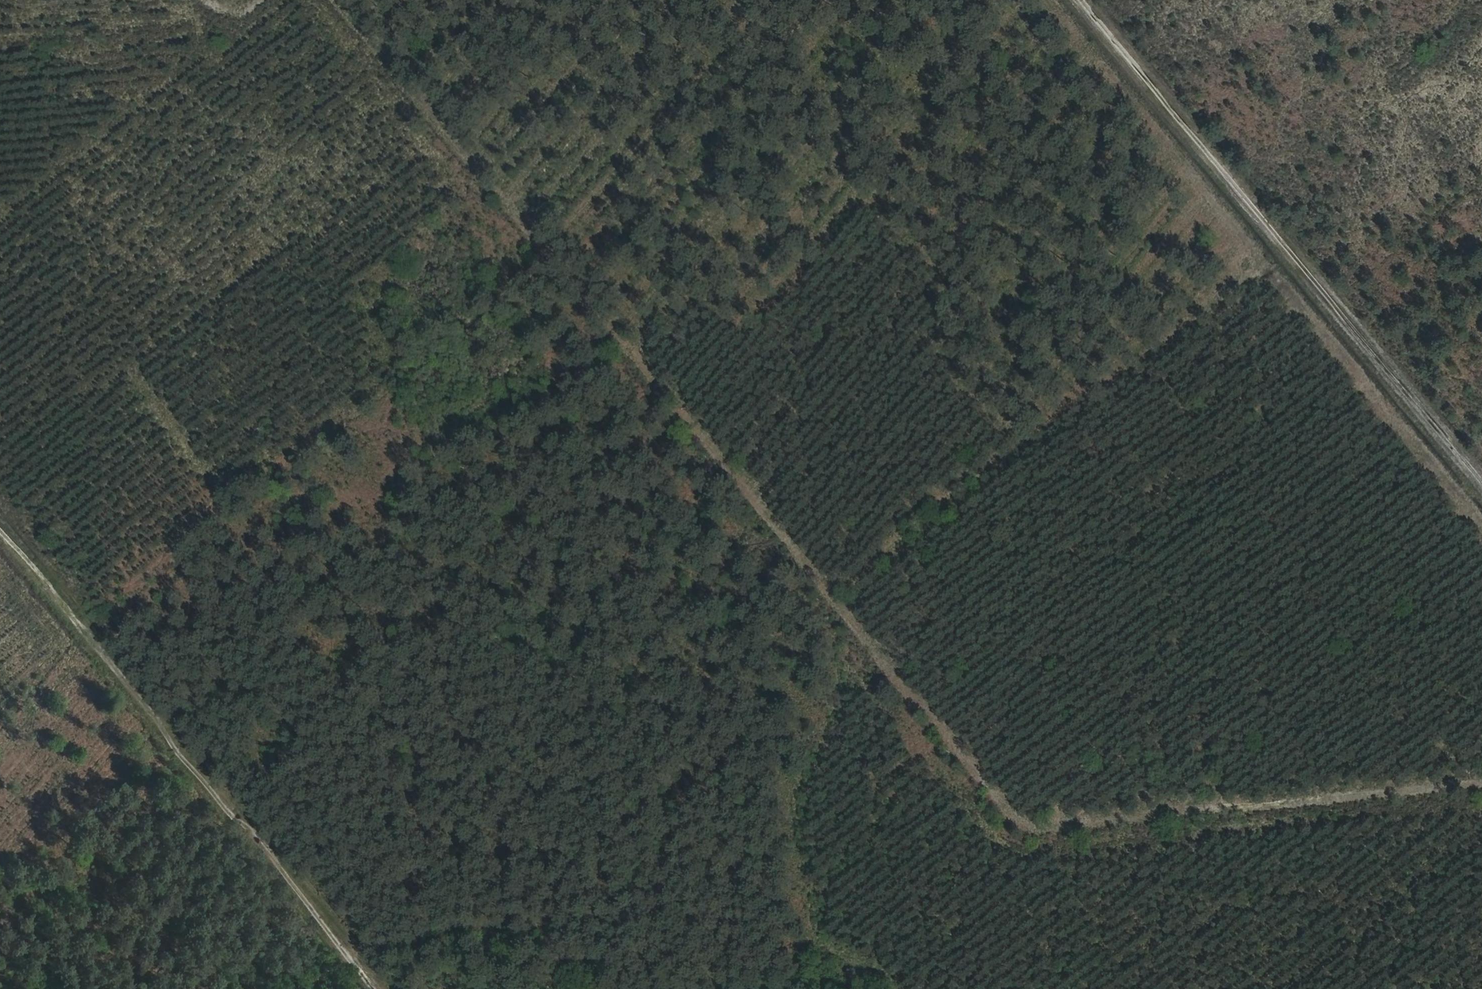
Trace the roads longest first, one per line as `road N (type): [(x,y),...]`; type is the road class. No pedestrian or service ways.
road 1 (track): [(1093,0),(1481,464)]
road 2 (track): [(380,988),(0,533)]

